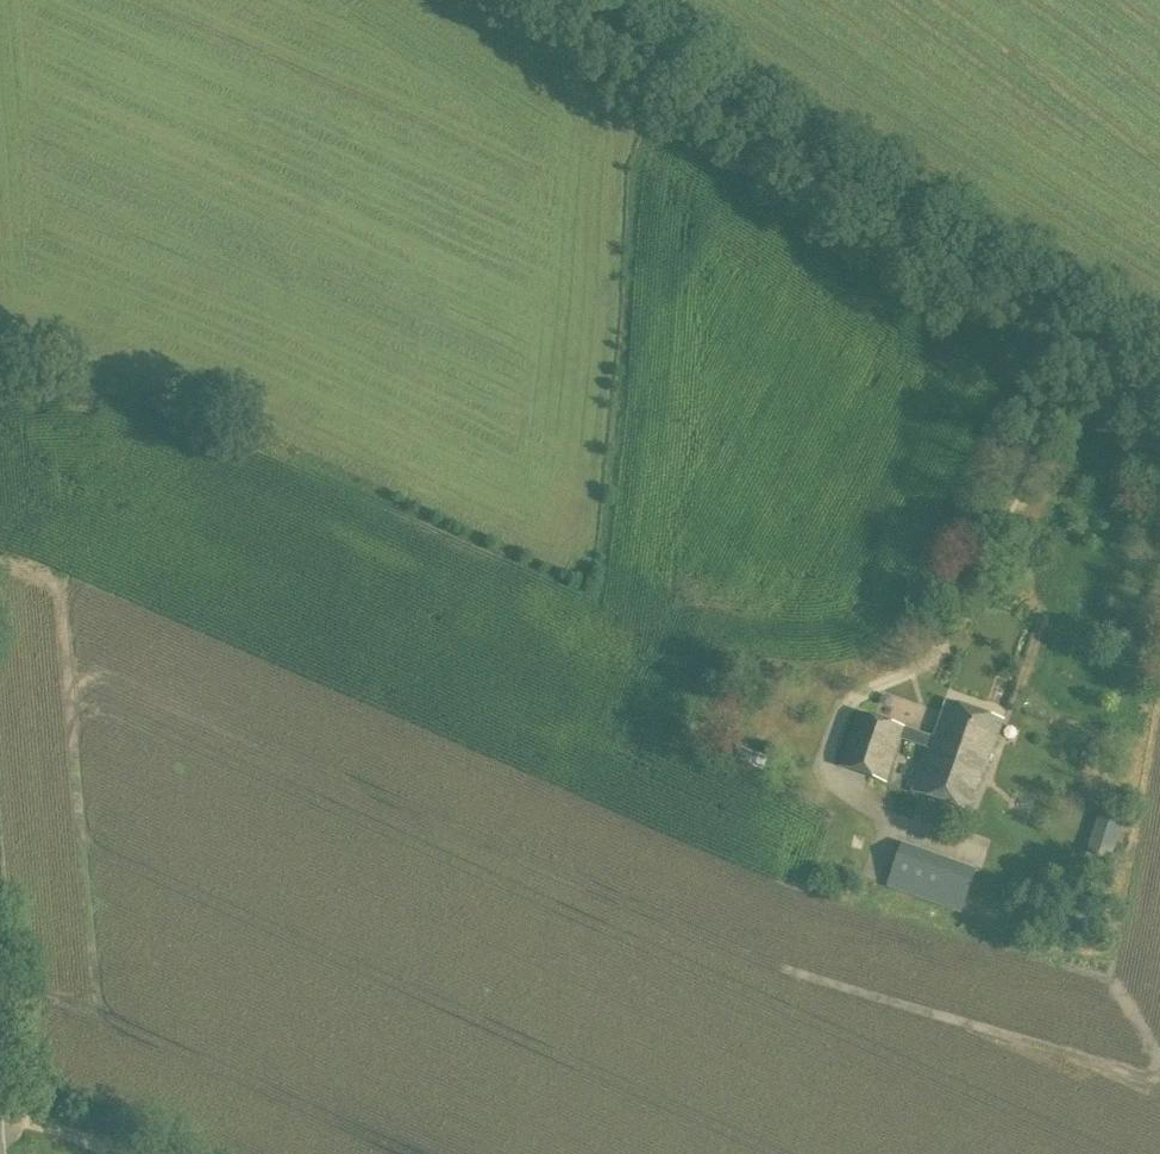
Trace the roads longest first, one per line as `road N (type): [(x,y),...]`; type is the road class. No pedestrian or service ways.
road 1 (unclassified): [(1041,340),(547,0)]
road 2 (unclassified): [(1041,340),(1159,415)]
road 3 (track): [(119,1153),(61,1129),(0,1125)]

